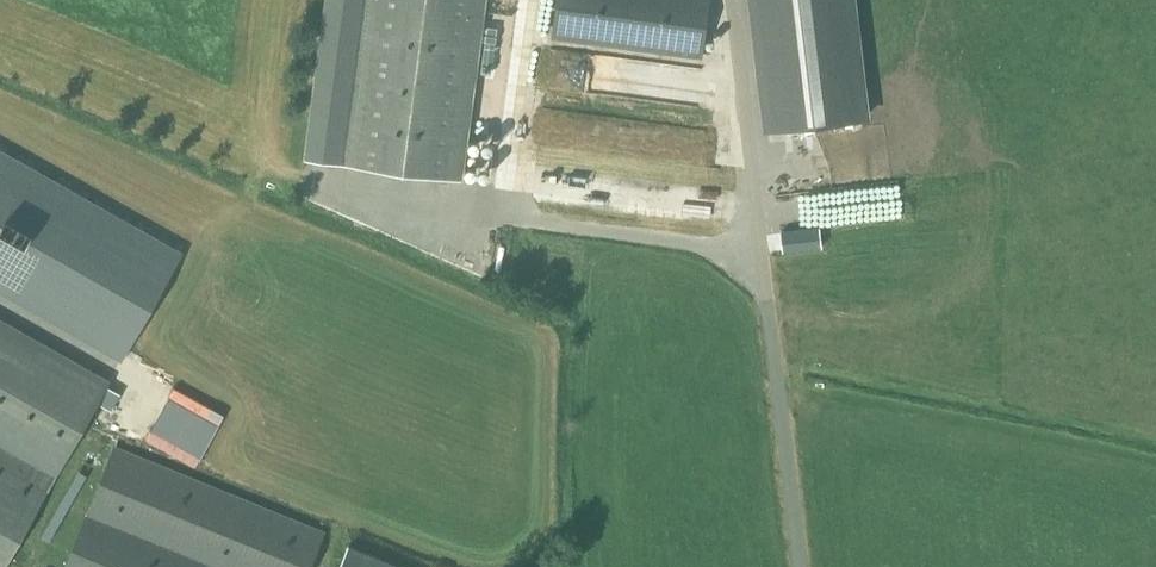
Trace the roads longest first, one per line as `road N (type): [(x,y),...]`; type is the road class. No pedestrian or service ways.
road 1 (unclassified): [(799,566),(727,0)]

